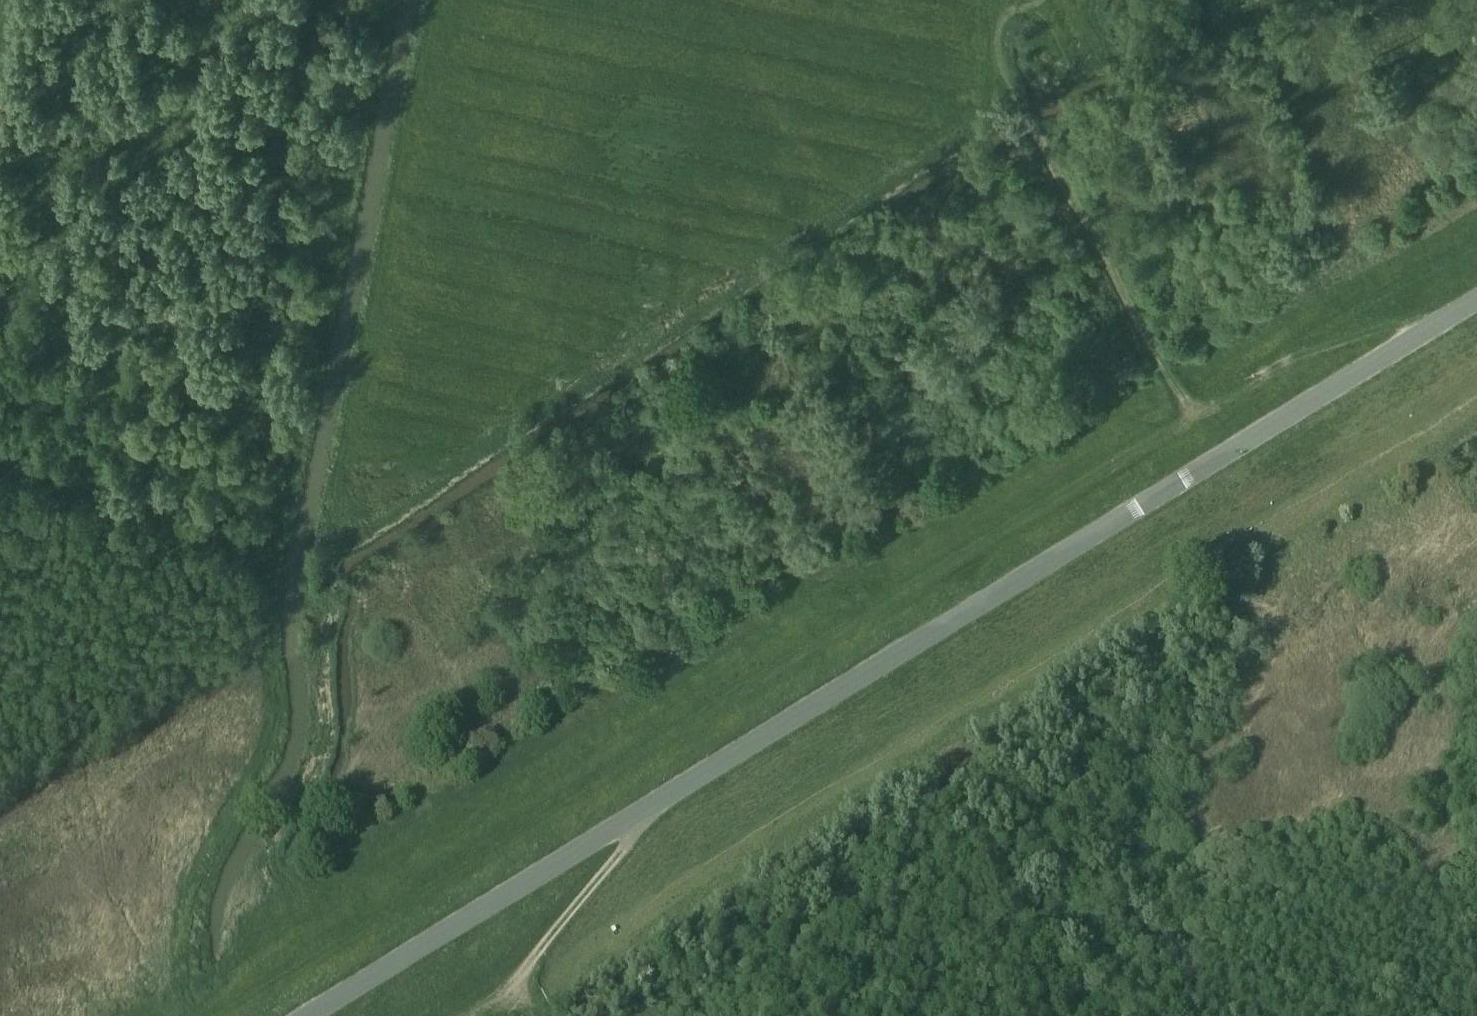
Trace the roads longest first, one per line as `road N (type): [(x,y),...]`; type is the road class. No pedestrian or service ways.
road 1 (tertiary): [(305,1015),(1476,303)]
road 2 (track): [(1183,405),(1194,411),(1332,345),(1434,330)]

